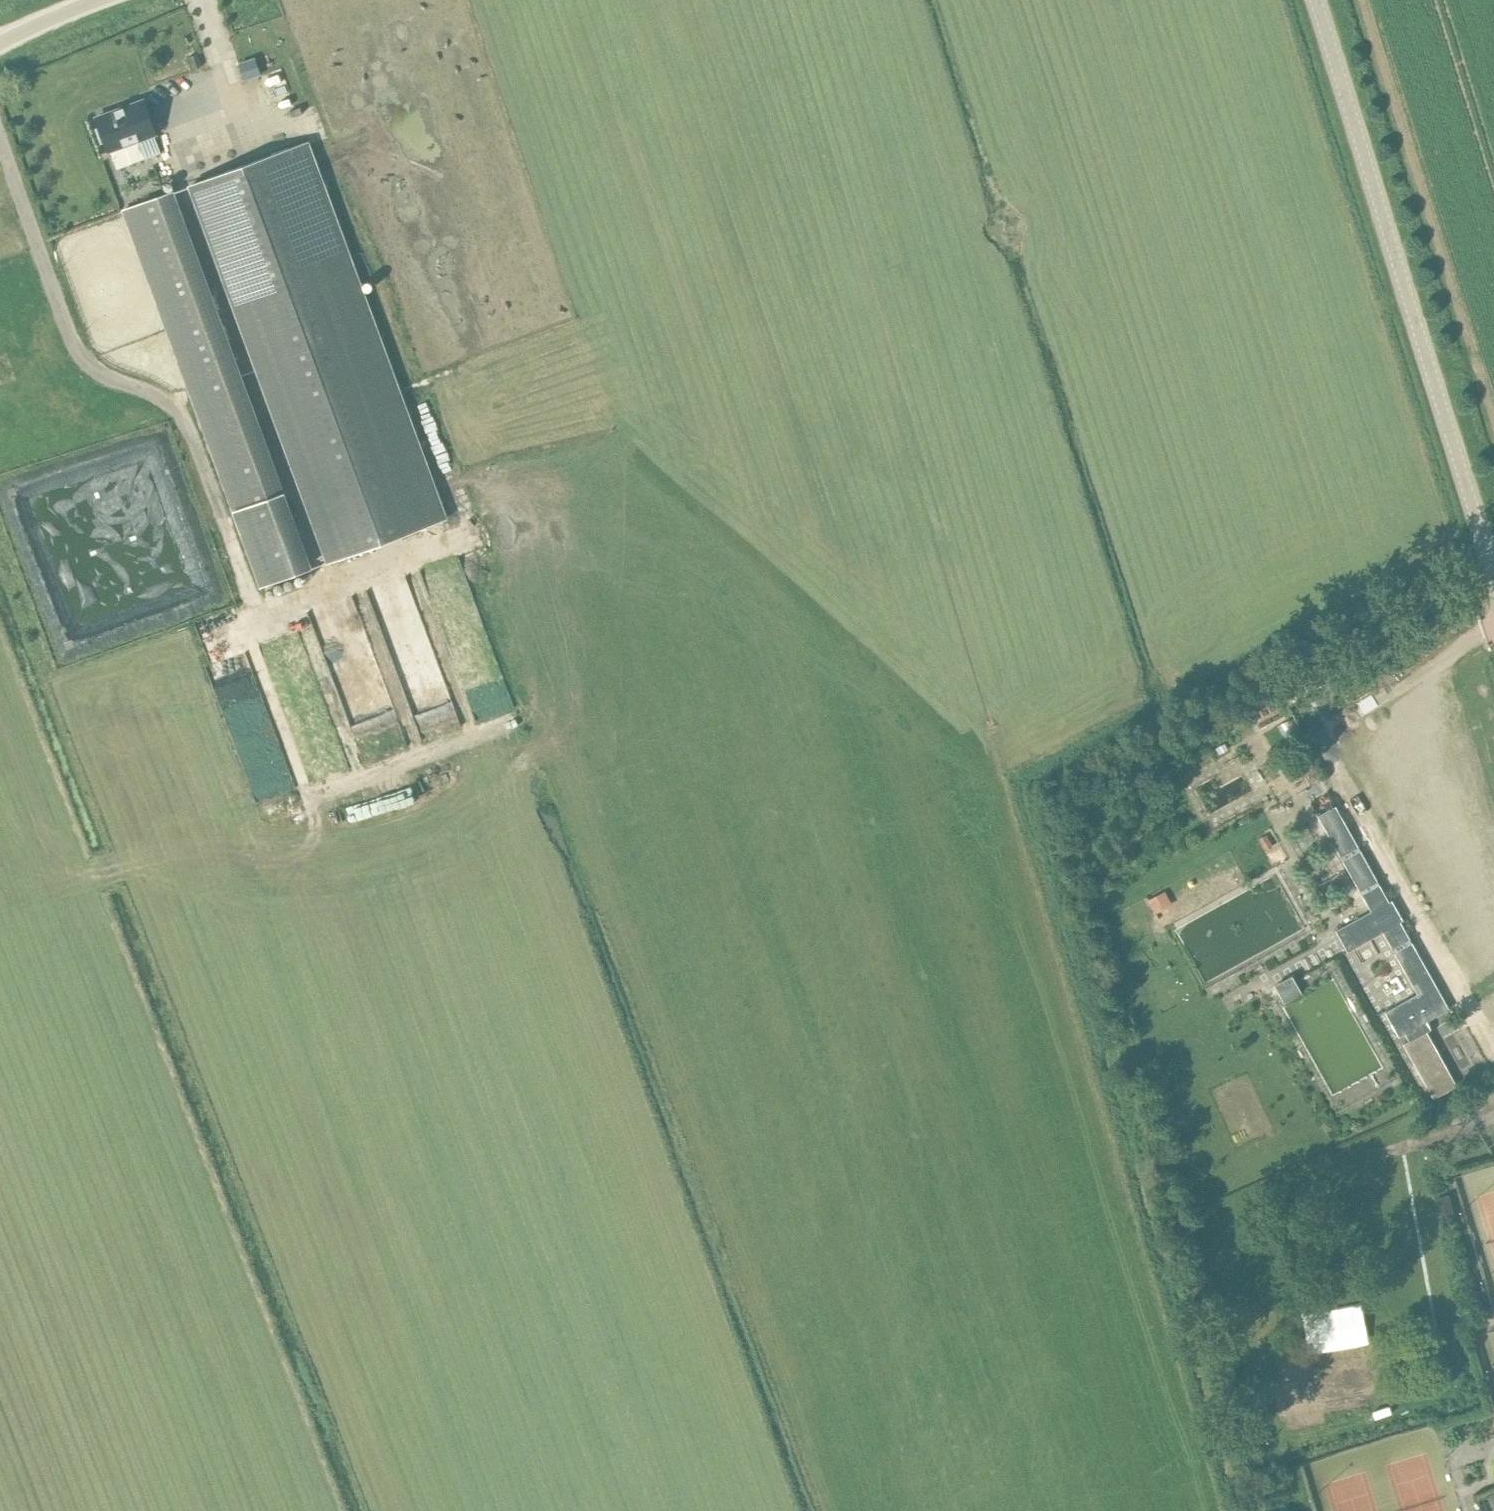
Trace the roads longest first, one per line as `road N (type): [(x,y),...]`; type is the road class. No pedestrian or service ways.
road 1 (unclassified): [(1493,584),(1313,0)]

